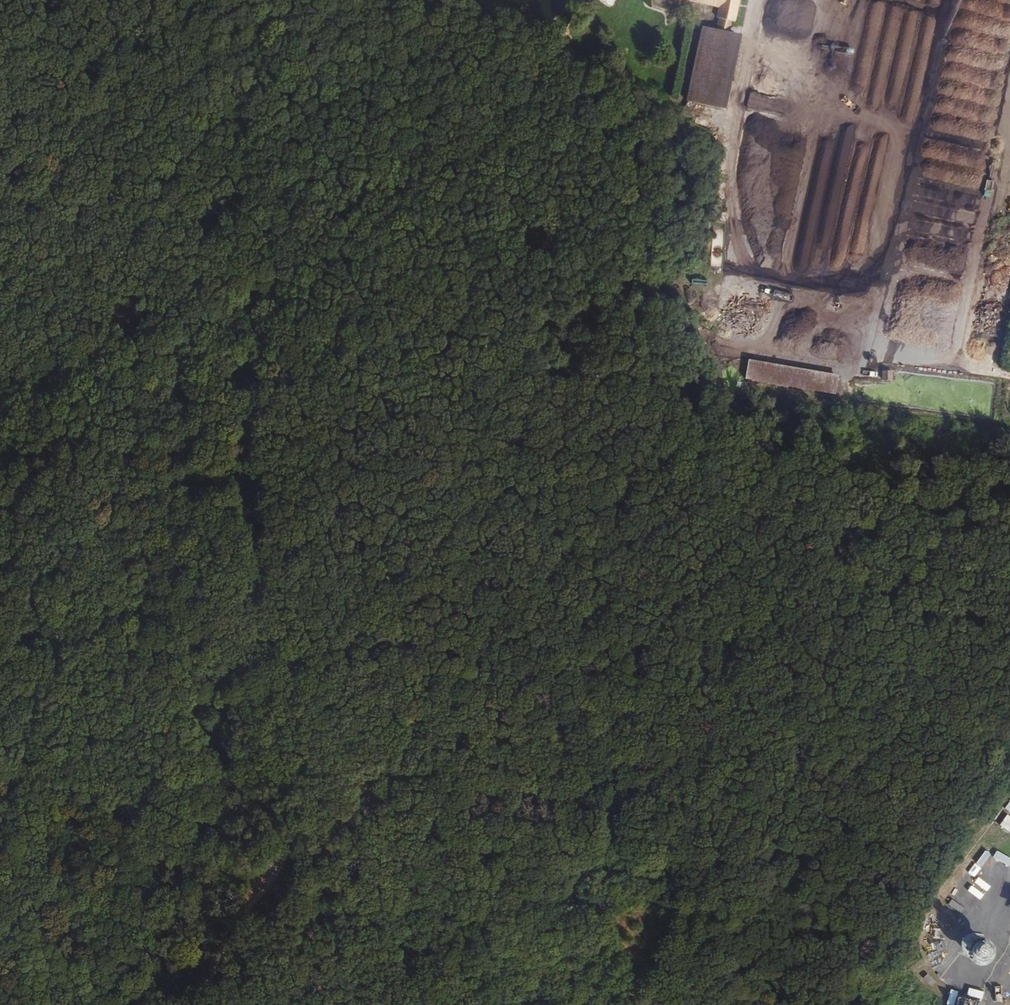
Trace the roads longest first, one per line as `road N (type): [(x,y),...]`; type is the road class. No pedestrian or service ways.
road 1 (track): [(0,167),(50,217),(142,281),(238,330),(258,383),(259,614),(346,758),(328,806),(286,840),(192,1004)]
road 2 (track): [(722,745),(754,433),(746,405),(245,349)]
road 3 (track): [(899,866),(879,844),(850,766),(805,740),(722,745),(664,901),(597,918),(346,758)]

